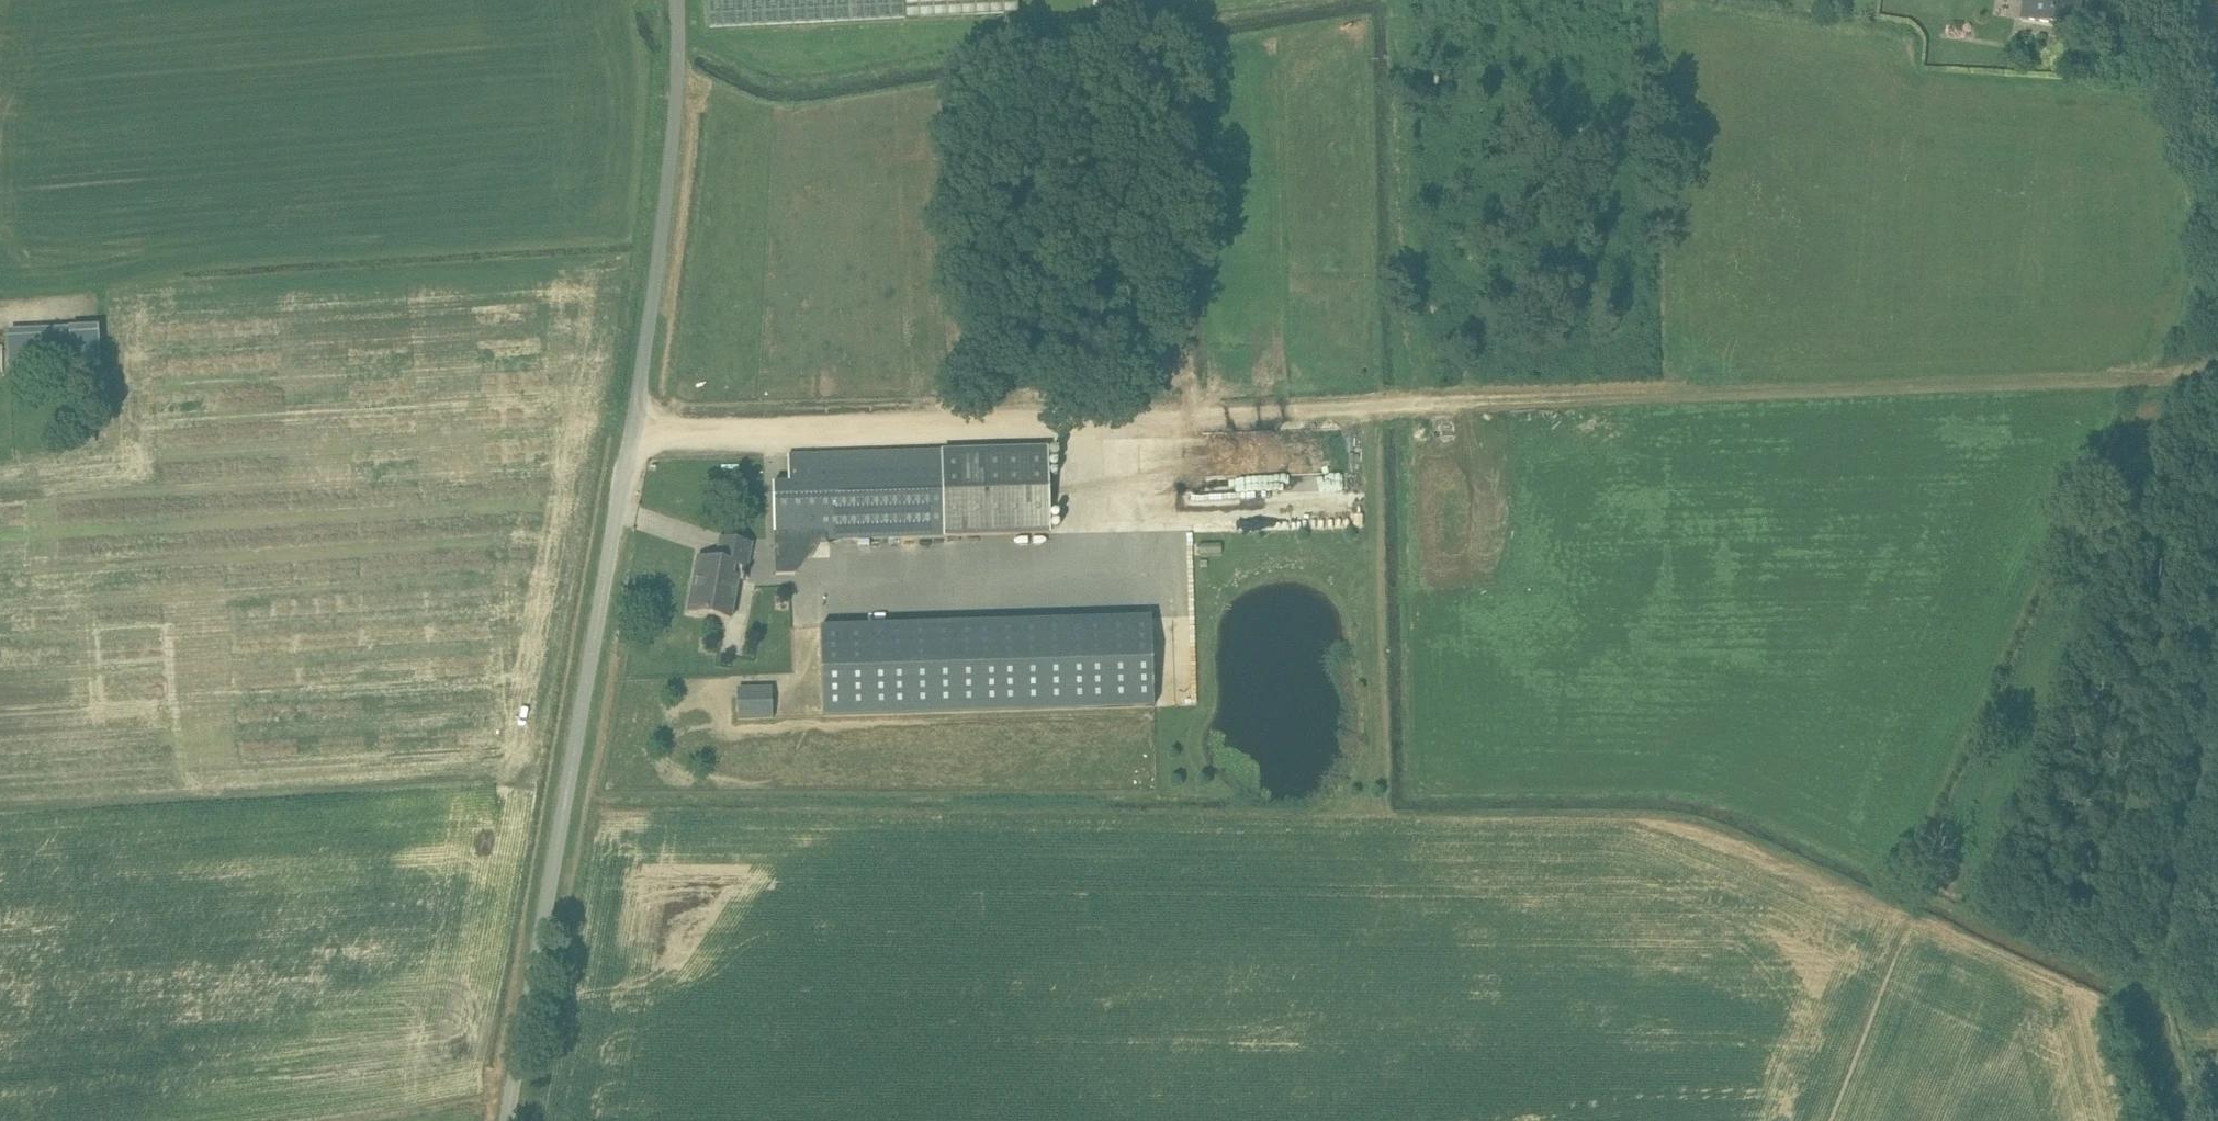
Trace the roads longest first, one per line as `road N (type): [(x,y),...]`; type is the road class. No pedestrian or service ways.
road 1 (track): [(2169,375),(636,429)]
road 2 (unclassified): [(504,1120),(636,429),(674,104),(672,0)]

